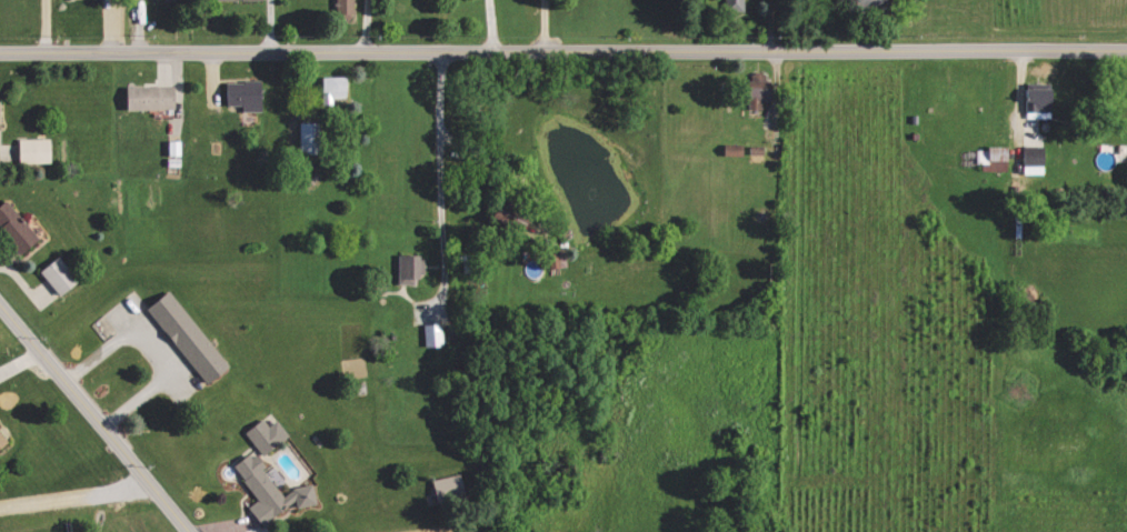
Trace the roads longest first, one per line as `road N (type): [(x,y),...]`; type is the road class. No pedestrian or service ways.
road 1 (tertiary): [(1126,45),(0,50)]
road 2 (tertiary): [(0,308),(186,531)]
road 3 (residential): [(439,51),(446,283),(435,303)]

